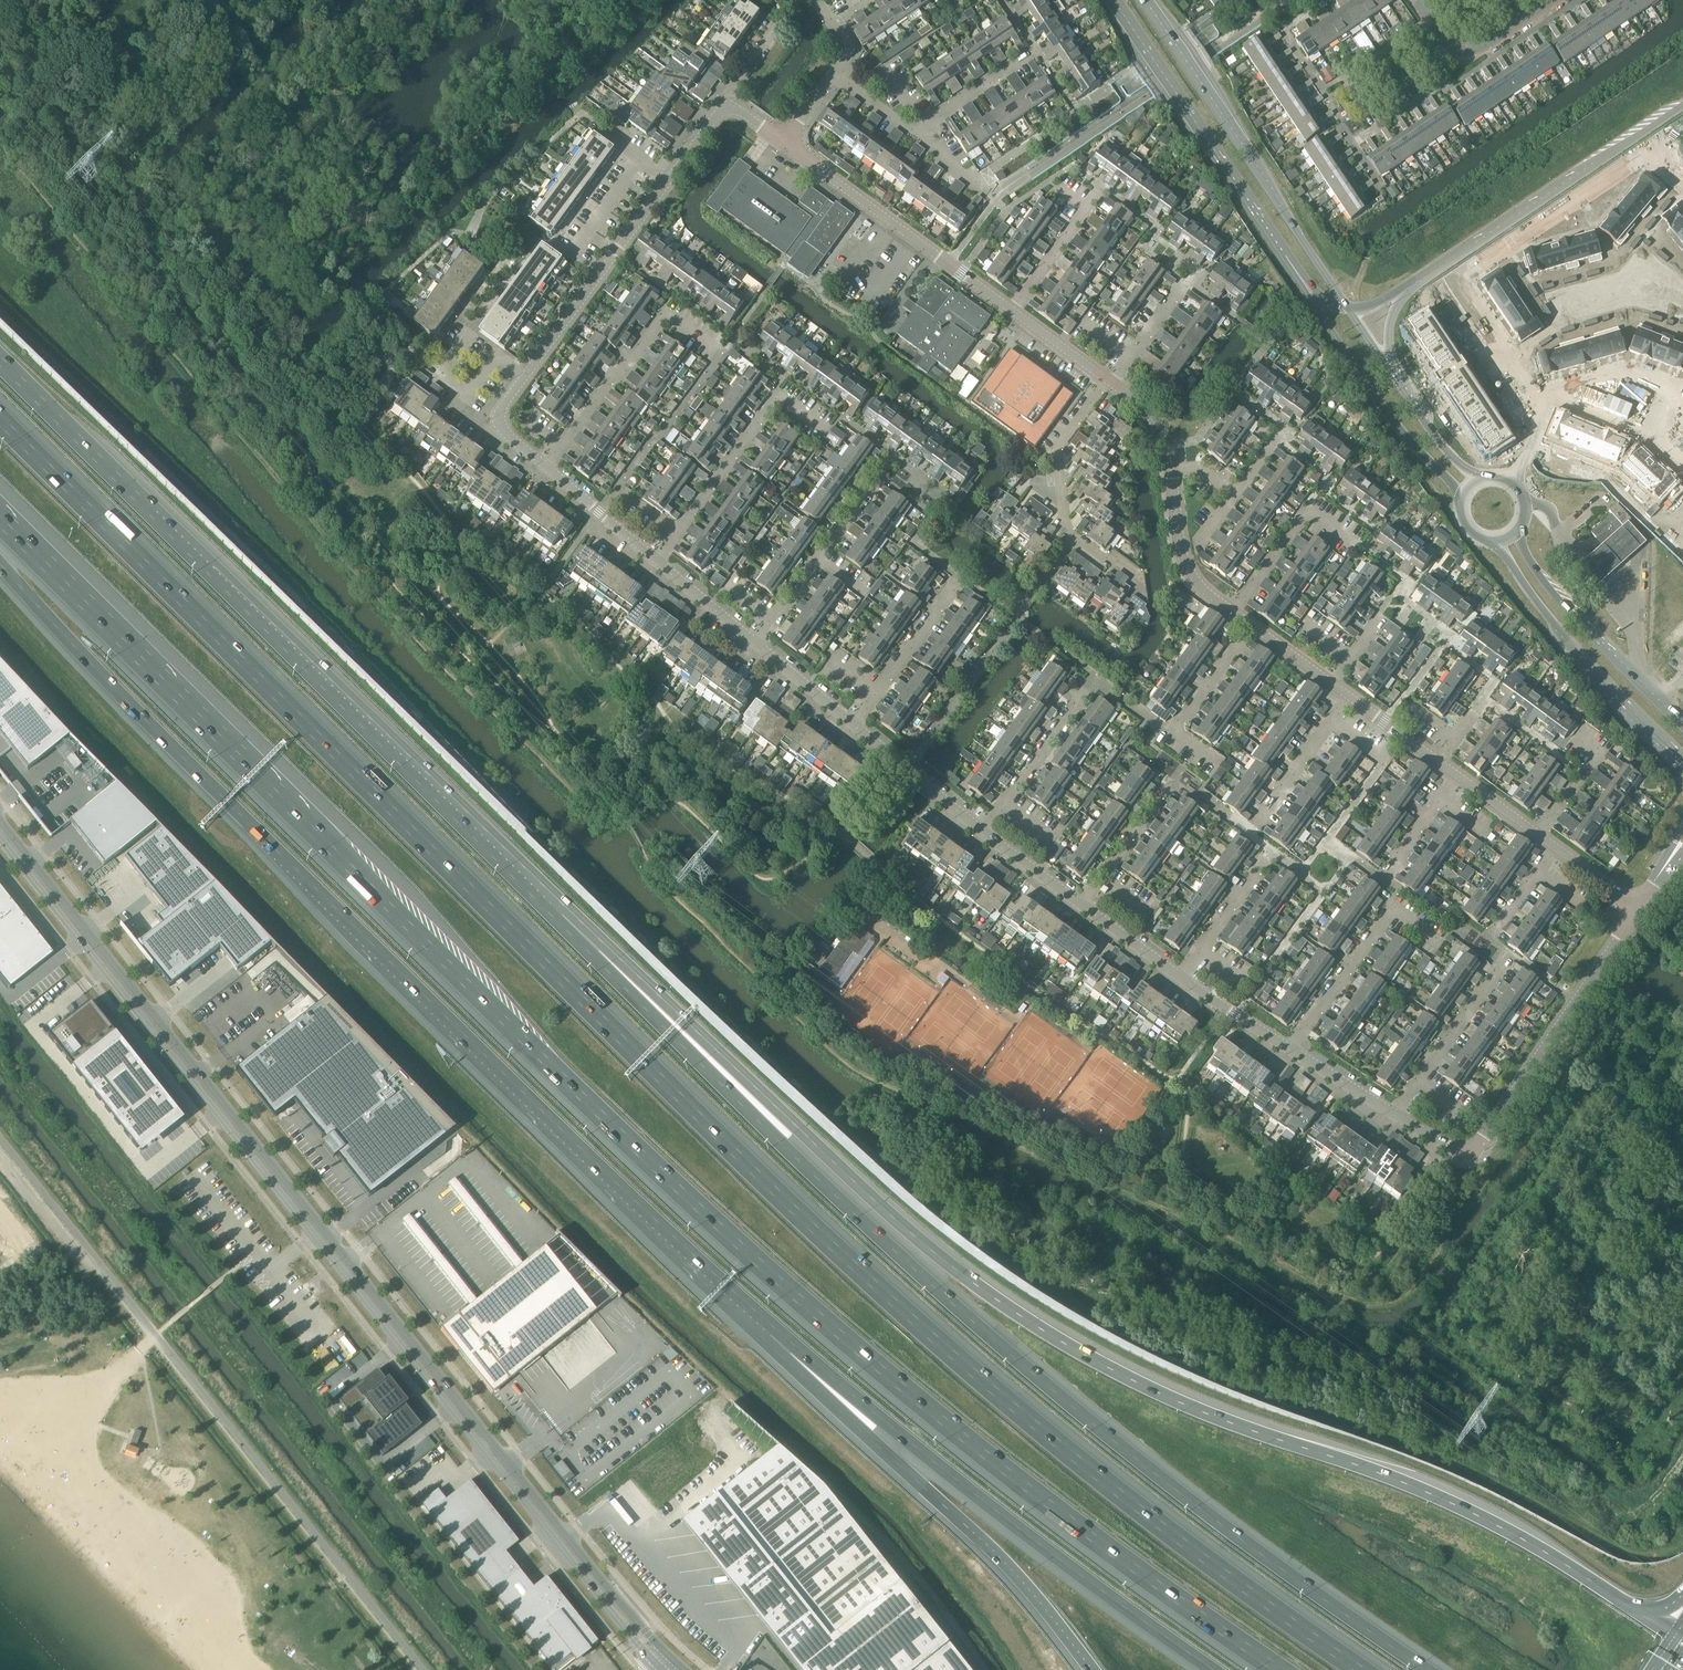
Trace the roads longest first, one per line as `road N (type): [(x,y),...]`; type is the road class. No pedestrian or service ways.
road 1 (motorway): [(1361,1669),(1177,1541),(1020,1415),(808,1223),(0,422)]
road 2 (motorway): [(0,522),(751,1256),(1012,1477),(1278,1669)]
road 3 (motorway): [(1675,1636),(1483,1519),(1213,1416),(1038,1329),(895,1220),(558,917)]
road 4 (motorway): [(1427,1669),(1229,1531),(988,1336),(782,1145),(558,917)]
road 5 (motorway): [(0,564),(361,938),(775,1329)]
road 6 (tertiary): [(665,1665),(0,830)]
road 7 (motorway): [(558,917),(0,362)]
road 8 (motorway): [(775,1329),(986,1504),(1211,1669)]
road 9 (motorway): [(775,1329),(869,1437),(1005,1564),(1092,1669)]
road 10 (residential): [(1682,172),(1665,144),(1466,283),(1541,397)]
road 11 (secondary): [(1348,310),(1146,0)]
road 12 (residential): [(548,467),(503,432),(501,409),(667,178)]
road 13 (secondary): [(1116,0),(1309,287)]
road 14 (primary): [(1423,279),(1682,106)]
road 15 (unclassified): [(1468,1157),(1638,908)]
road 16 (residential): [(786,144),(1013,314)]
road 17 (secondary): [(1495,540),(1531,595),(1672,750)]
road 18 (secondary): [(1309,287),(1404,433),(1464,503)]
road 19 (secondary): [(1682,724),(1542,579),(1514,533)]
road 20 (residential): [(1452,51),(1363,110),(1342,78),(1430,21)]
road 21 (residential): [(660,562),(780,401)]
road 22 (residential): [(758,641),(875,482)]
road 23 (residential): [(1396,1114),(1508,955)]
road 24 (residential): [(548,467),(668,315)]
road 25 (residential): [(988,829),(1094,684)]
road 26 (residential): [(856,723),(958,578)]
road 27 (residential): [(1248,836),(1352,698)]
road 28 (residential): [(1292,1045),(1391,910)]
road 29 (residential): [(1172,466),(1186,562),(1200,584),(1234,611)]
road 30 (residential): [(1541,397),(1645,434),(1682,470)]
road 31 (residential): [(1083,904),(1174,779)]
road 32 (residential): [(1682,397),(1627,367),(1541,397)]
road 33 (residential): [(1013,314),(1101,189)]
road 34 (residential): [(1181,976),(1270,853)]
road 35 (residential): [(660,562),(548,467)]
road 36 (residential): [(913,135),(1033,52)]
road 37 (residential): [(1175,733),(1252,624)]
road 38 (residential): [(1381,881),(1458,775)]
road 39 (residential): [(1292,1045),(1181,976)]
road 40 (secondary): [(1485,483),(1453,456),(1401,386)]
road 41 (residential): [(856,723),(758,641)]
road 42 (residential): [(1060,490),(1056,455),(1107,380)]
road 43 (residential): [(758,641),(660,562)]
road 44 (residential): [(1112,385),(1186,284)]
road 45 (residential): [(1396,1114),(1292,1045)]
road 46 (residential): [(1234,611),(1307,512)]
road 47 (residential): [(1542,835),(1598,758),(1577,742)]
road 48 (residential): [(1181,976),(1083,904)]
road 49 (residential): [(1083,904),(988,829)]

